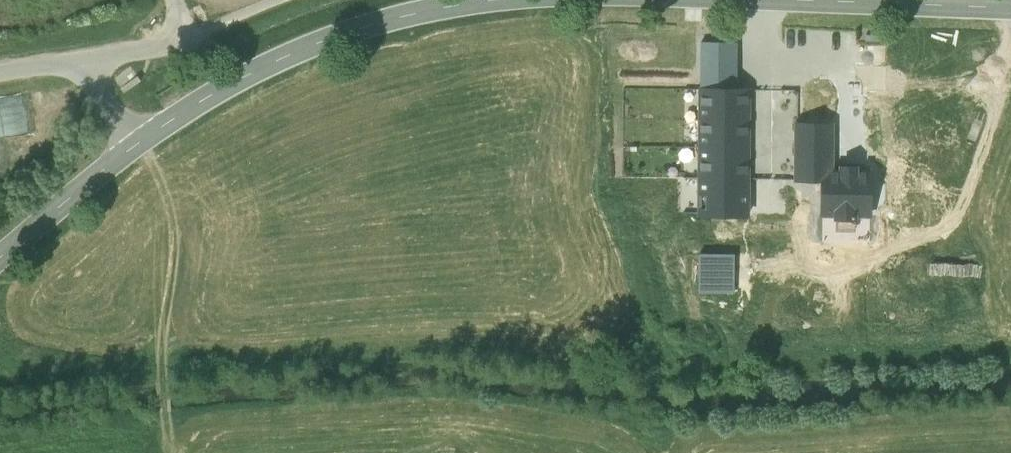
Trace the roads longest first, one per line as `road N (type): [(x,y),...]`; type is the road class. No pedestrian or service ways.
road 1 (tertiary): [(139,141),(288,55),(375,23),(490,0)]
road 2 (track): [(167,452),(162,368),(176,237),(168,185),(139,141)]
road 3 (tertiary): [(816,0),(1010,8)]
road 4 (tertiary): [(0,256),(139,141)]
road 5 (unclassified): [(0,73),(75,61),(139,141)]
road 6 (track): [(174,0),(192,36),(75,61)]

